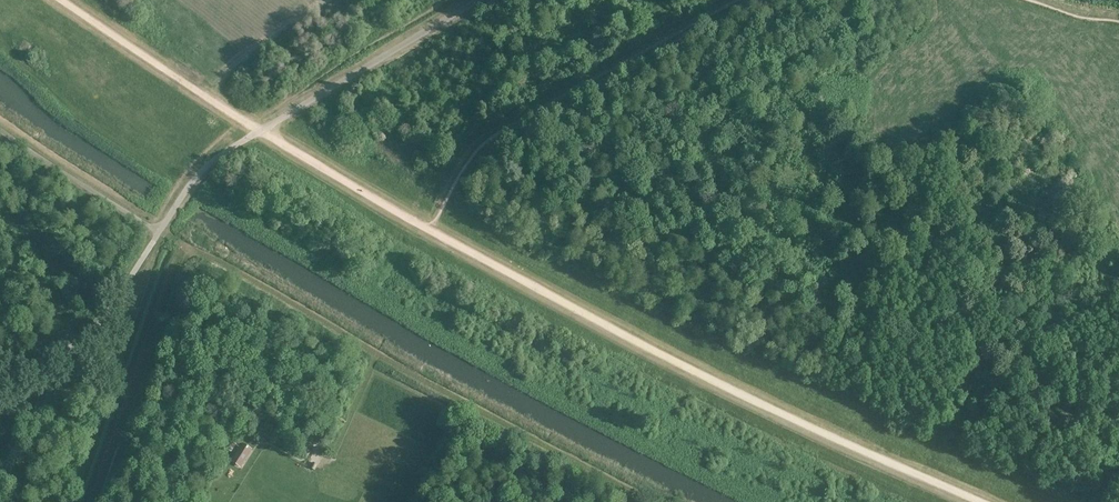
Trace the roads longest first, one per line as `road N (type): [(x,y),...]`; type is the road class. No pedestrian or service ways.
road 1 (track): [(974,501),(744,397),(496,266),(261,131),(63,0)]

